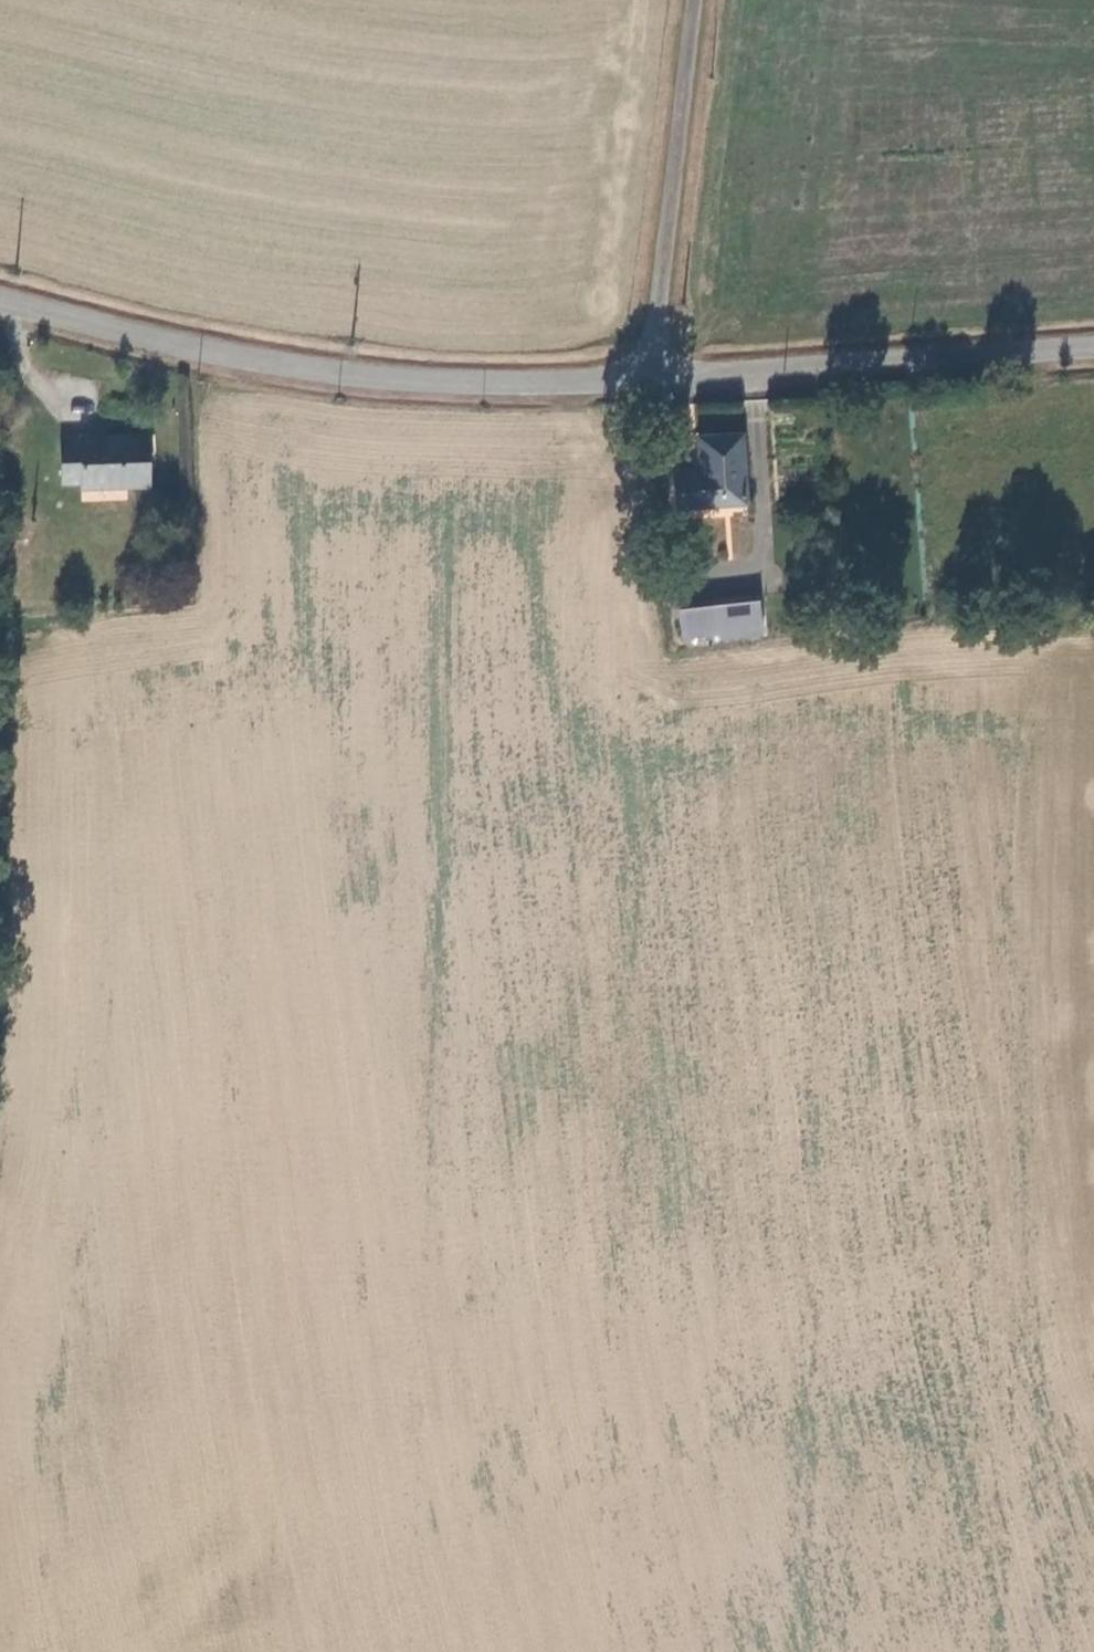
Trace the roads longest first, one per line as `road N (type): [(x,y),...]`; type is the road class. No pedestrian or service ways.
road 1 (unclassified): [(0,303),(349,376),(650,378)]
road 2 (unclassified): [(650,378),(1093,349)]
road 3 (unclassified): [(650,378),(694,0)]

